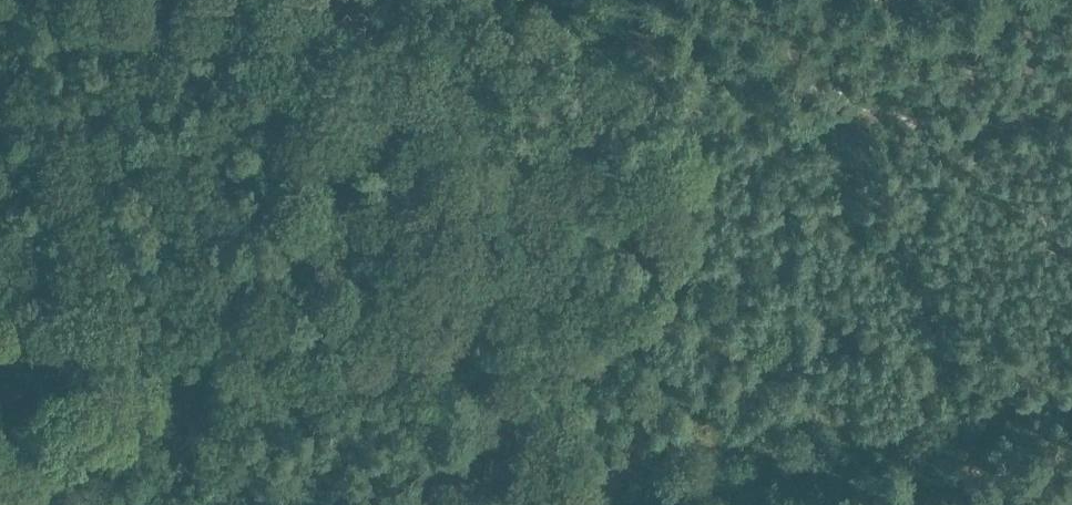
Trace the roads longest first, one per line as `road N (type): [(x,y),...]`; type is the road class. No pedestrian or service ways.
road 1 (track): [(1071,242),(1047,214),(956,153),(775,61),(694,0)]

